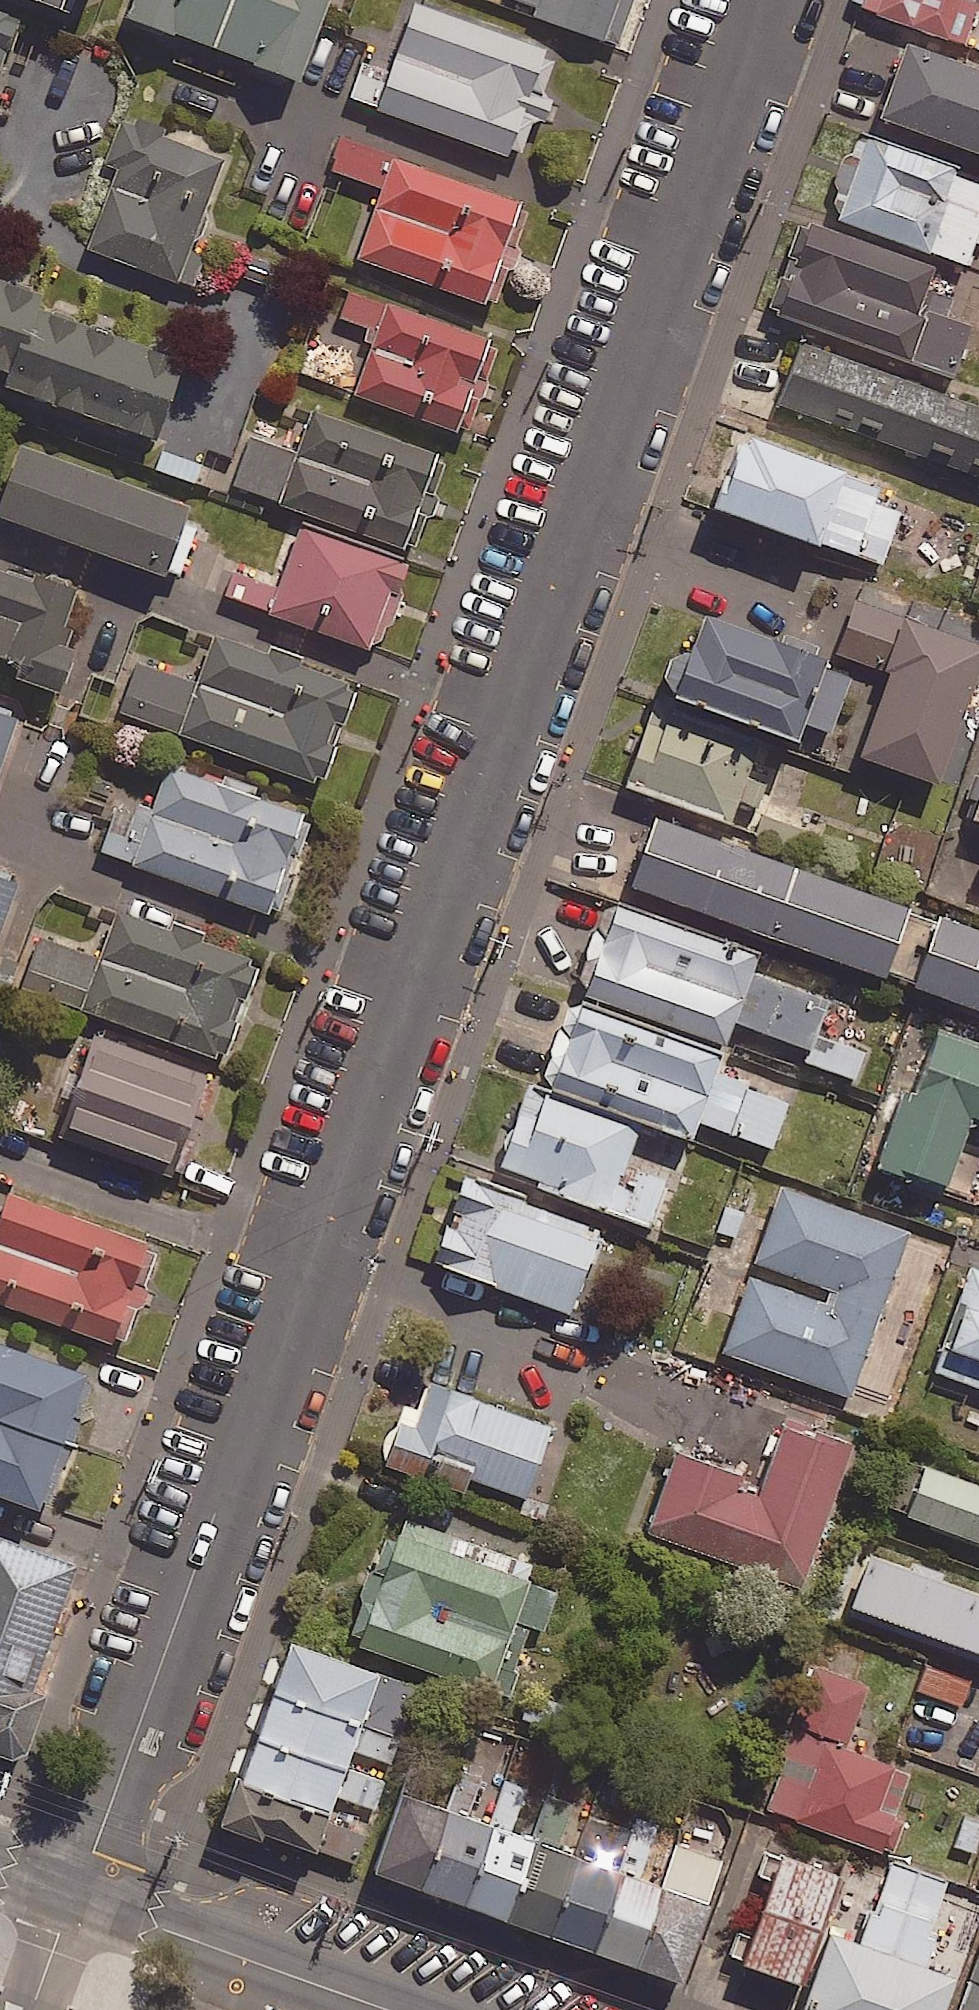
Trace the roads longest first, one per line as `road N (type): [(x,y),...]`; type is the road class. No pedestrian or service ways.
road 1 (residential): [(83,1897),(746,0)]
road 2 (tertiary): [(392,2009),(83,1897)]

